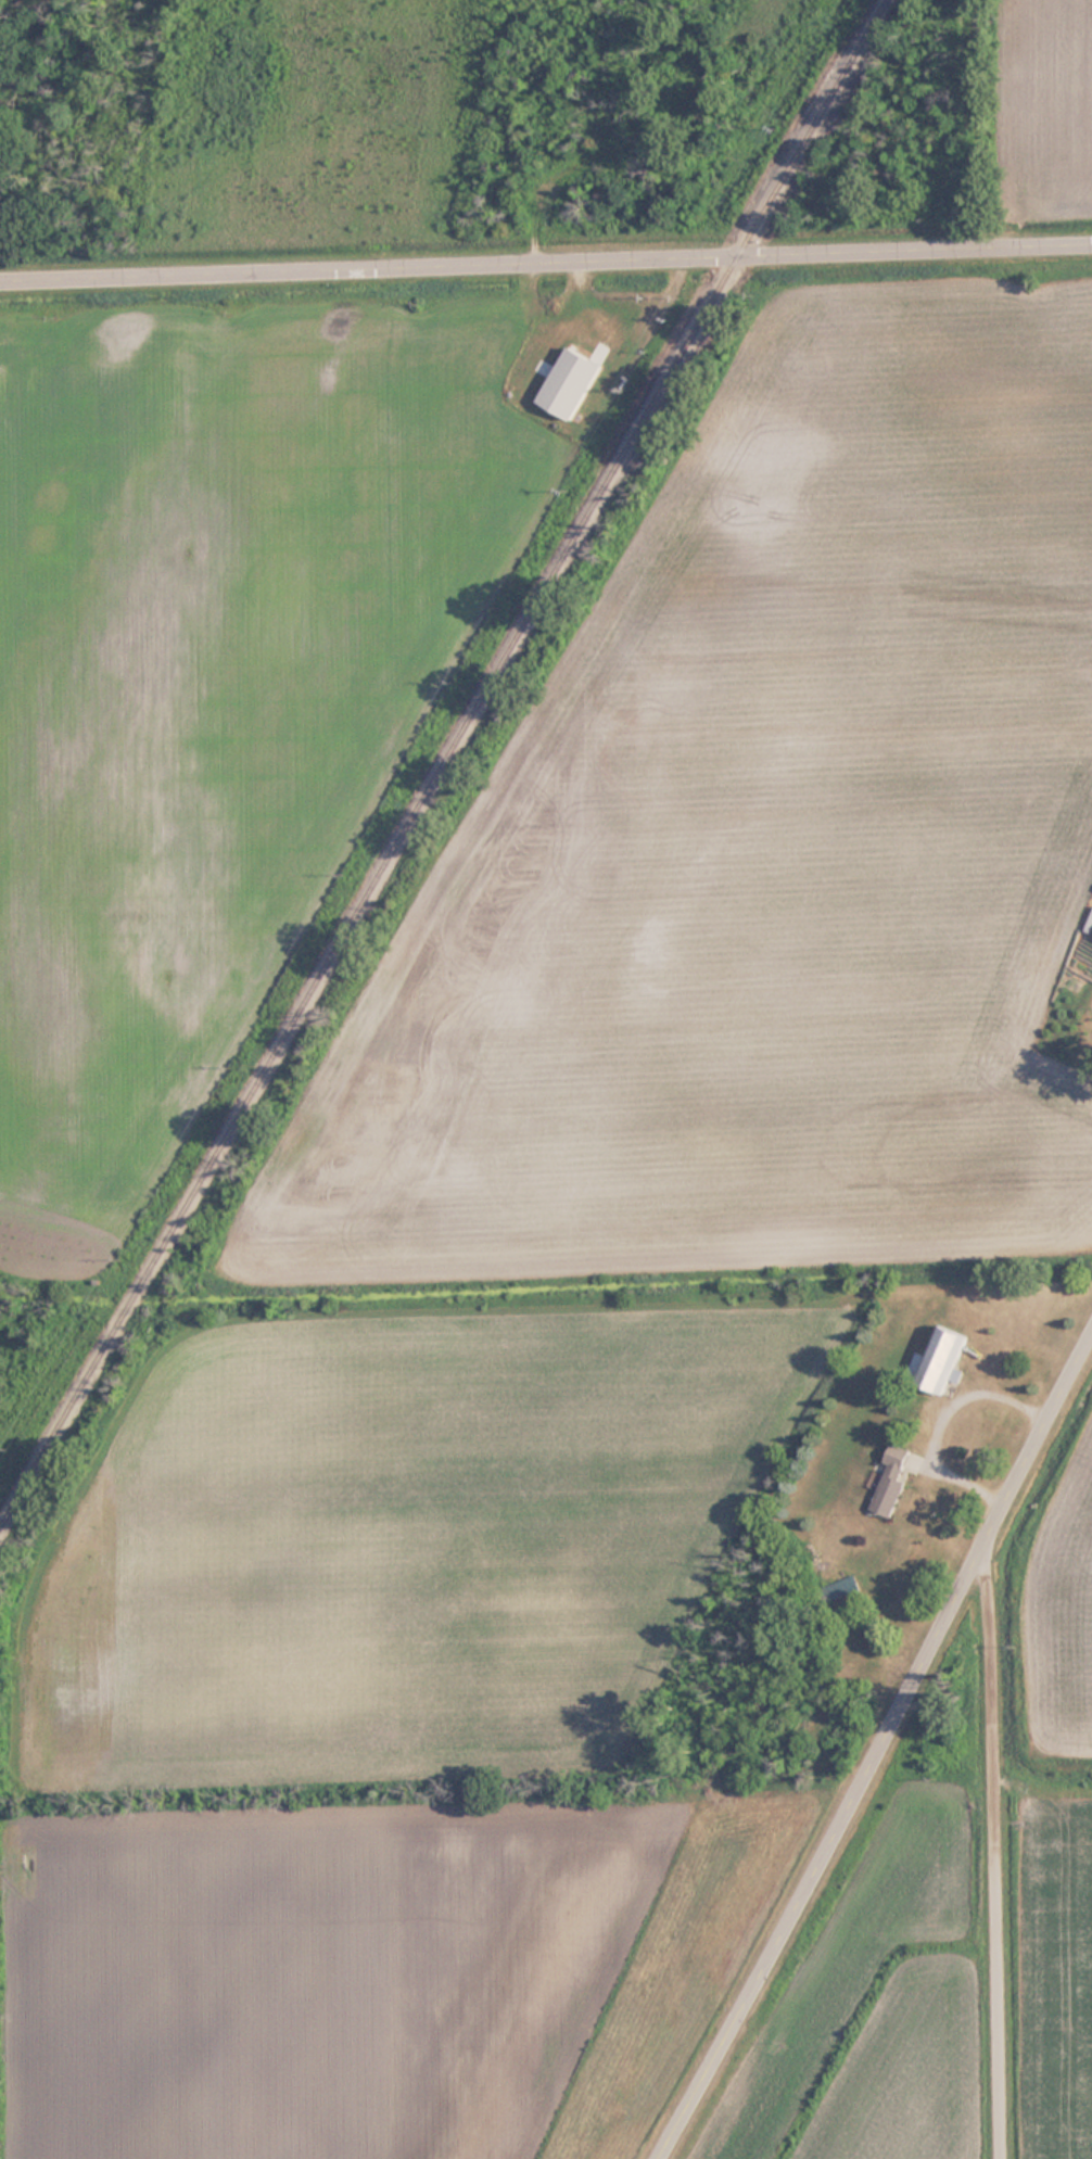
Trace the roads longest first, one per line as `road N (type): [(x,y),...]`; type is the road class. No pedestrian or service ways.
road 1 (secondary): [(0,279),(1091,241)]
road 2 (residential): [(668,2158),(1091,1349)]
road 3 (residential): [(1006,2158),(999,1523)]

